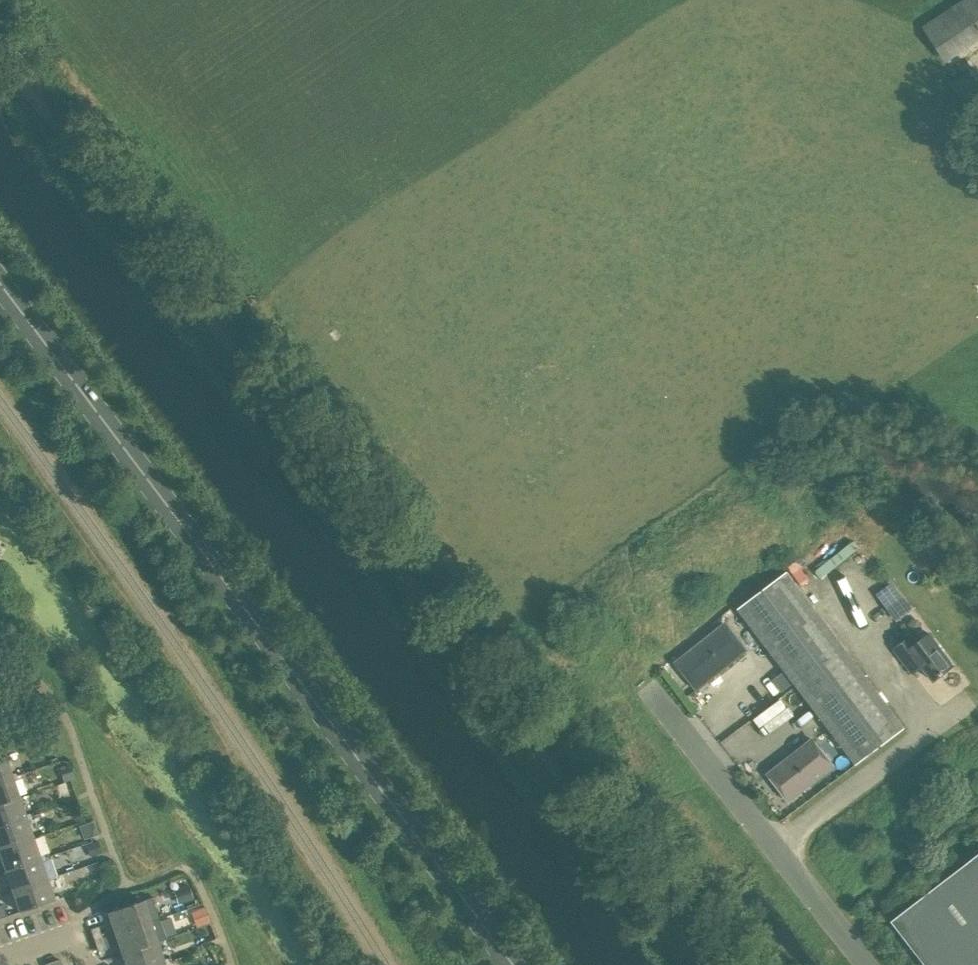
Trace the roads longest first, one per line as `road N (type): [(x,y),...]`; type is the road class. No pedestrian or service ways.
road 1 (primary): [(513,964),(0,284)]
road 2 (unclassified): [(849,964),(651,695)]

